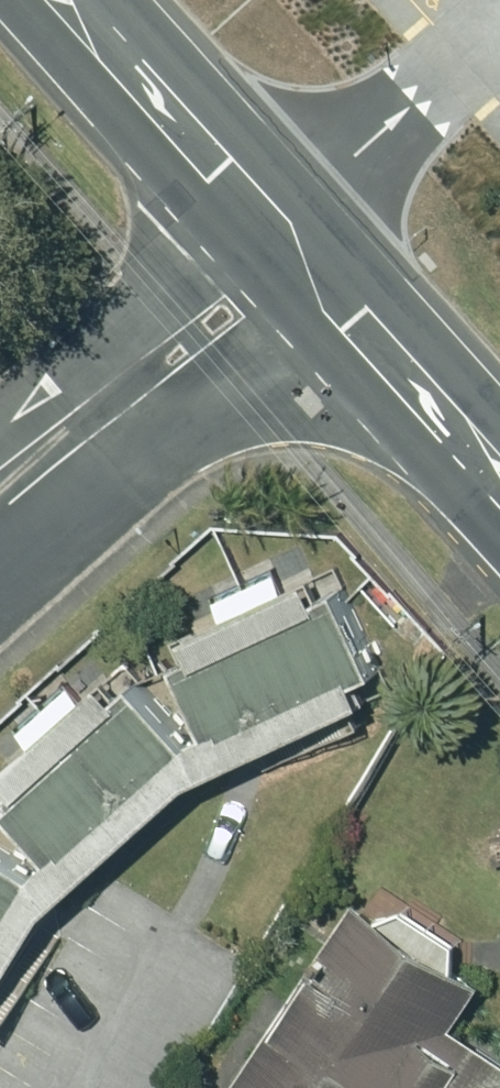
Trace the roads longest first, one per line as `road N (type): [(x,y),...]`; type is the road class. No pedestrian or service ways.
road 1 (residential): [(0,491),(77,421),(233,312),(303,249)]
road 2 (tertiary): [(303,249),(78,0)]
road 3 (tertiary): [(499,478),(303,249)]

